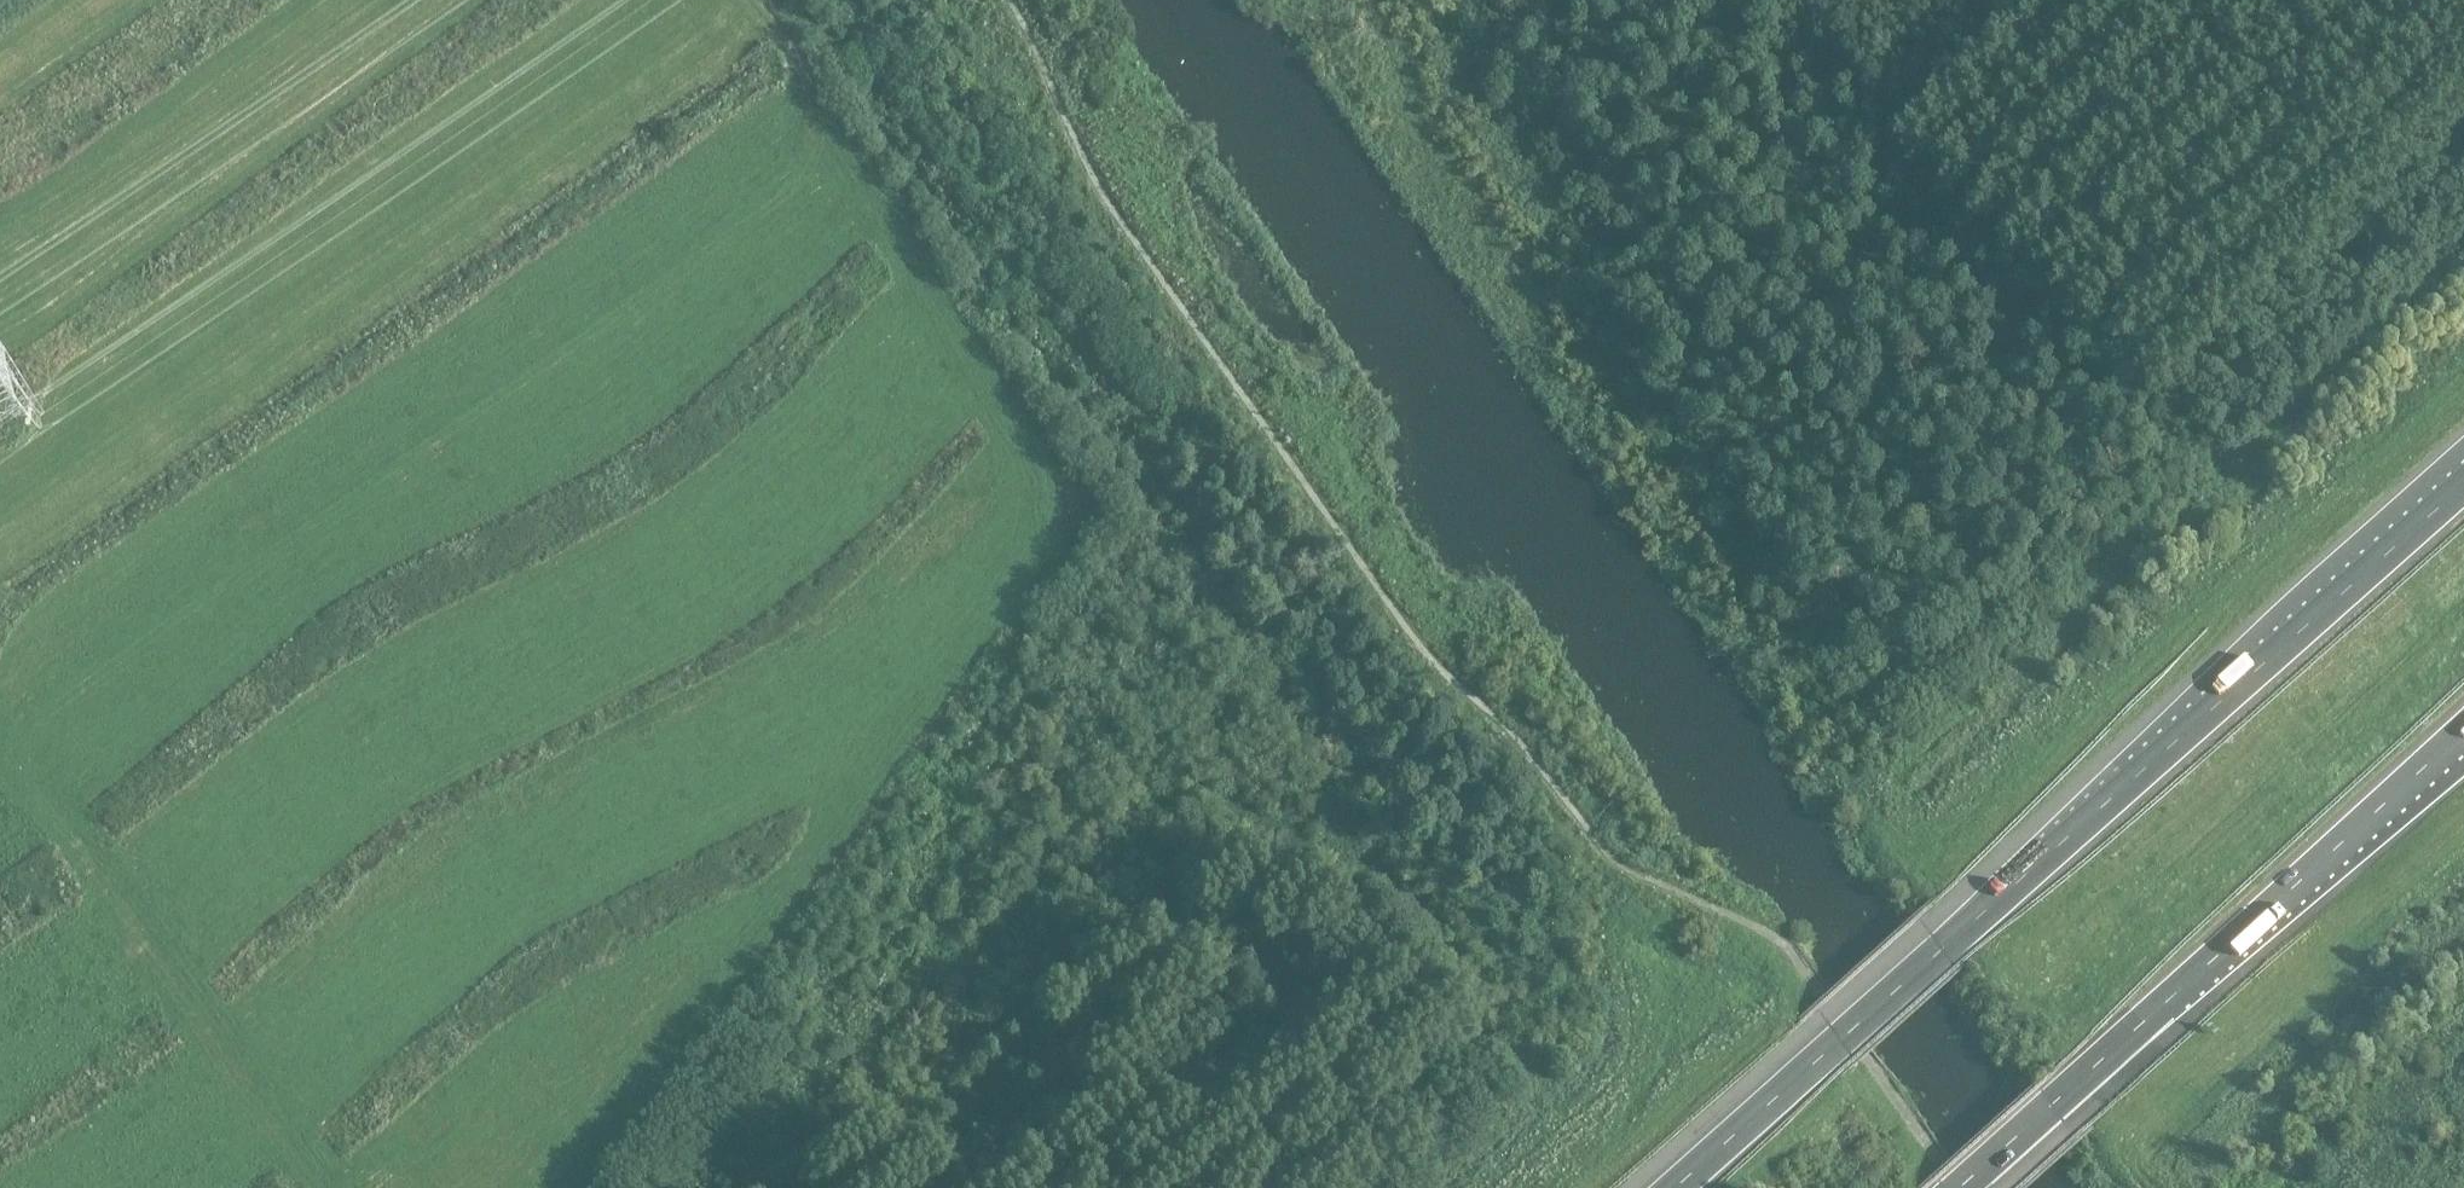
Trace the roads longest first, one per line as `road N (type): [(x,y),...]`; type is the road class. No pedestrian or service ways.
road 1 (motorway): [(2463,480),(1671,1187)]
road 2 (motorway): [(1963,1187),(2463,731)]

